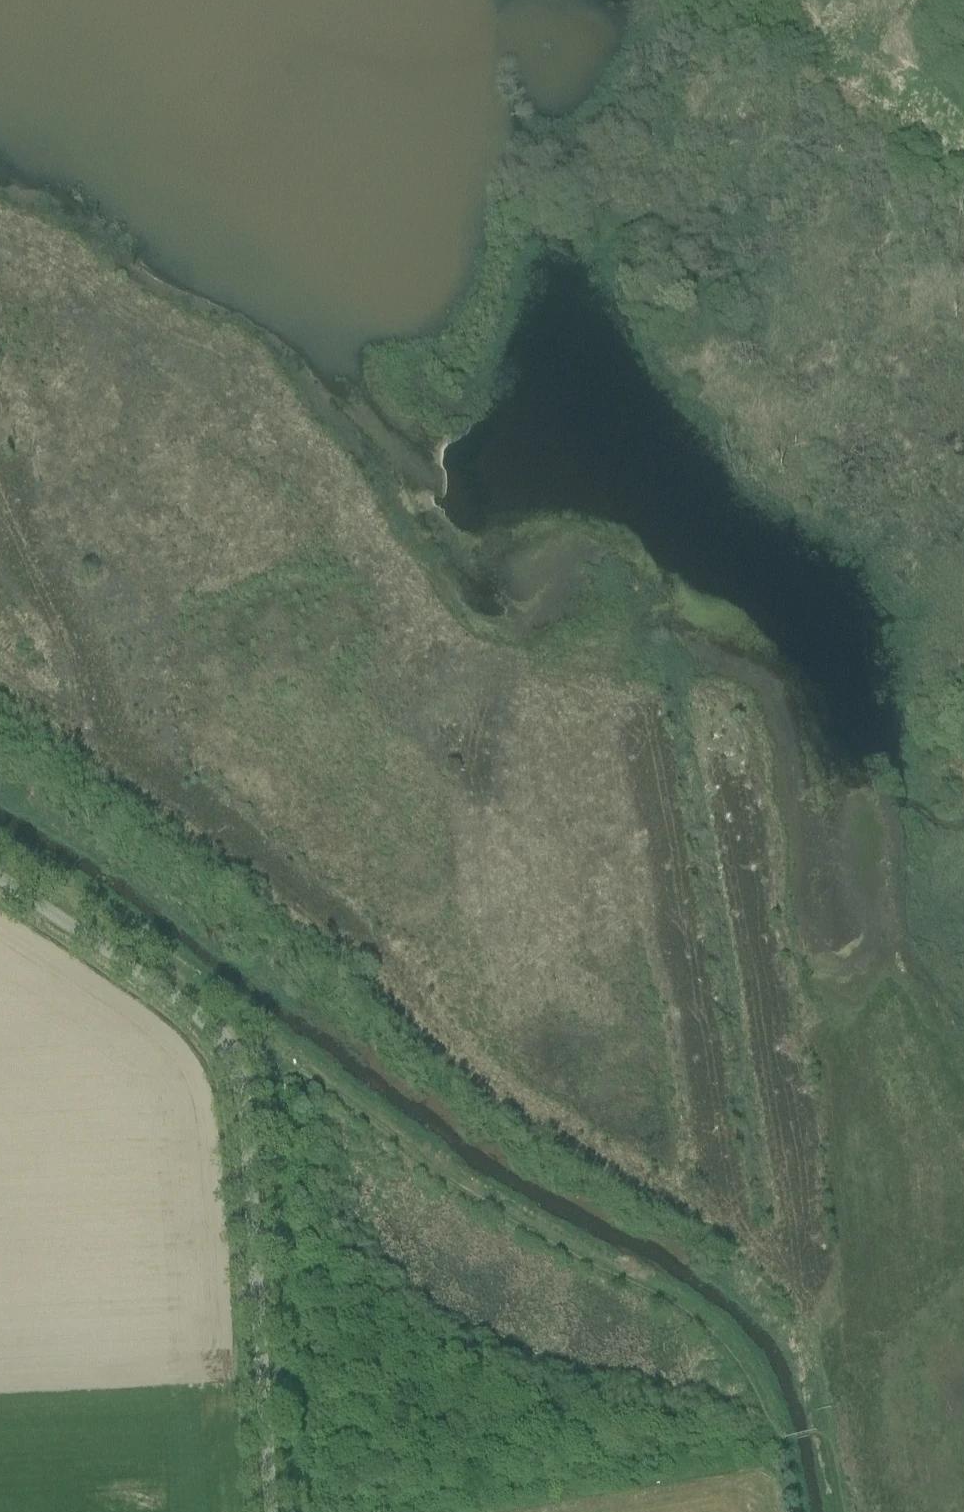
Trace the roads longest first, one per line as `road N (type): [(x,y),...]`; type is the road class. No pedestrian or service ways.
road 1 (tertiary): [(271,1511),(248,1115),(235,1073),(187,1007),(0,877)]
road 2 (track): [(764,1447),(729,1350),(490,1213),(278,1058),(211,1034)]

